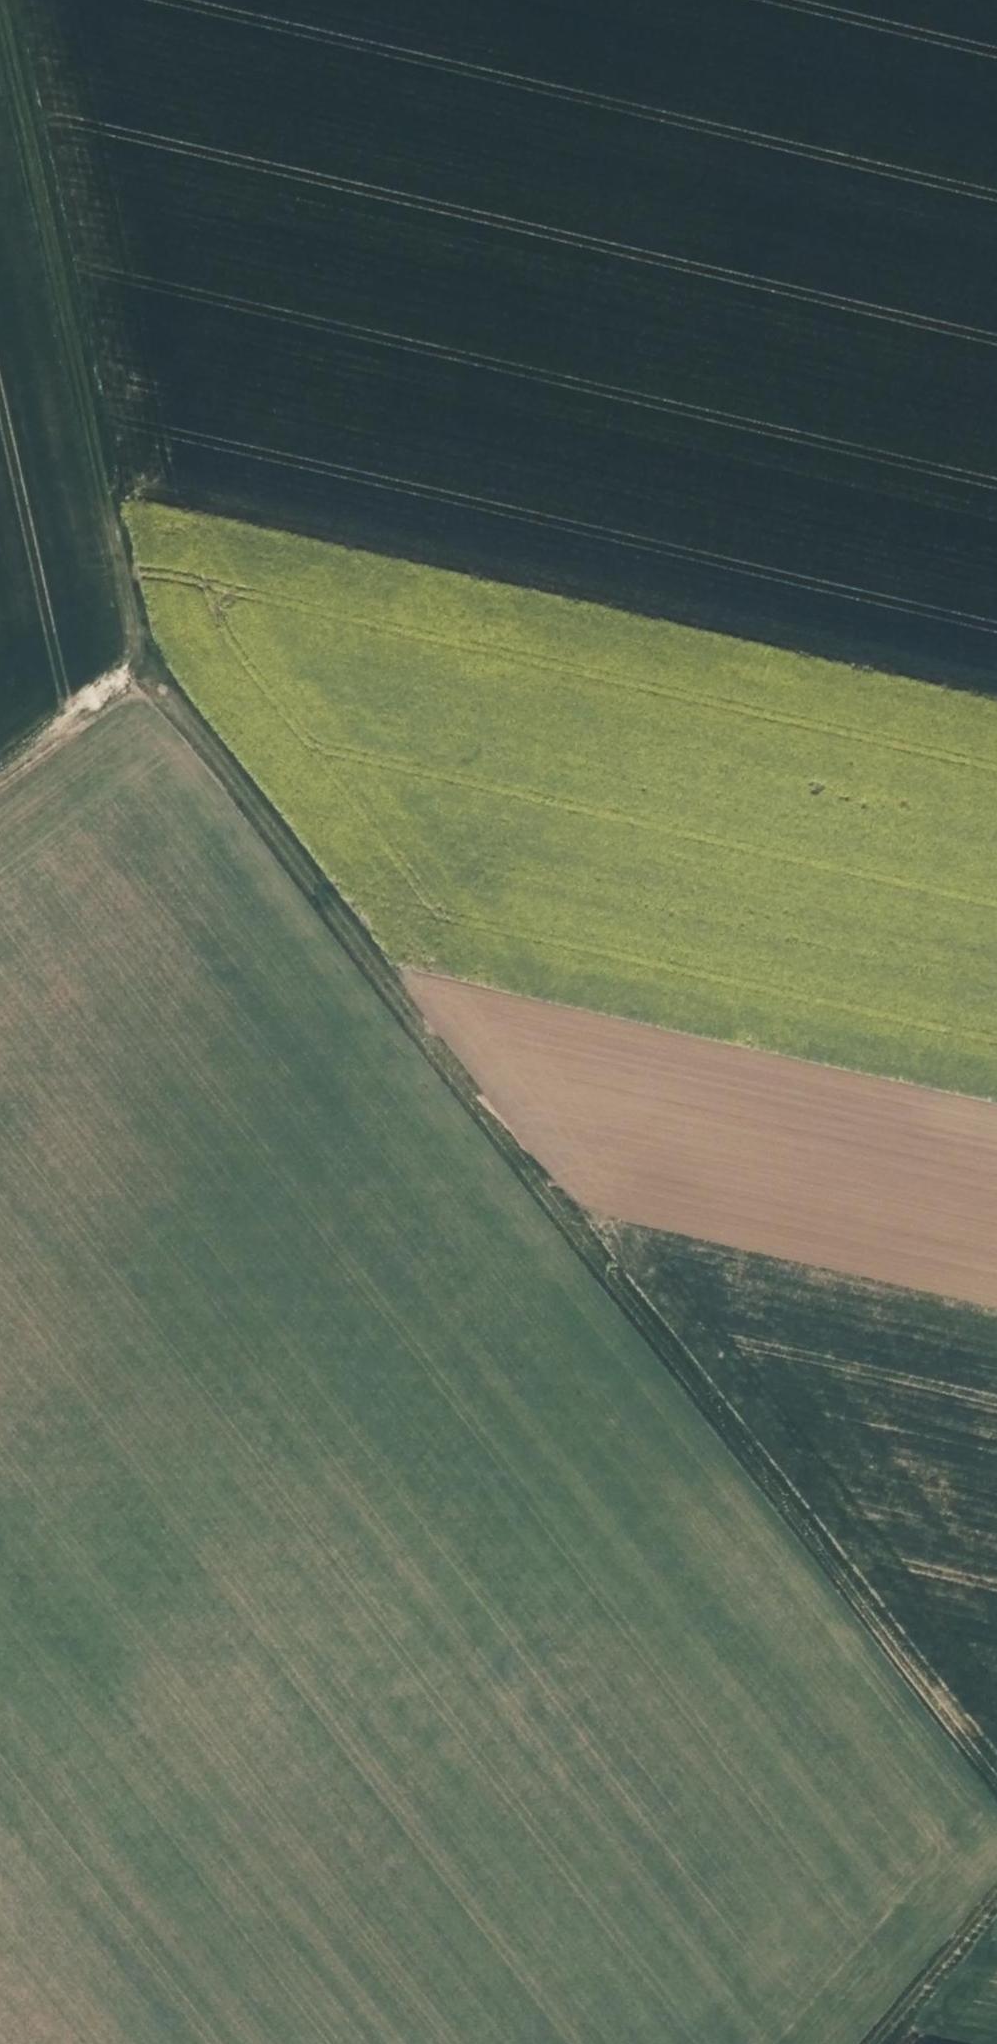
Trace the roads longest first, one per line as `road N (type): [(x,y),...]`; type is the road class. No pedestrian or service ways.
road 1 (track): [(996,1773),(148,663)]
road 2 (track): [(0,779),(148,663),(2,0)]
road 3 (track): [(889,2043),(996,1922)]

